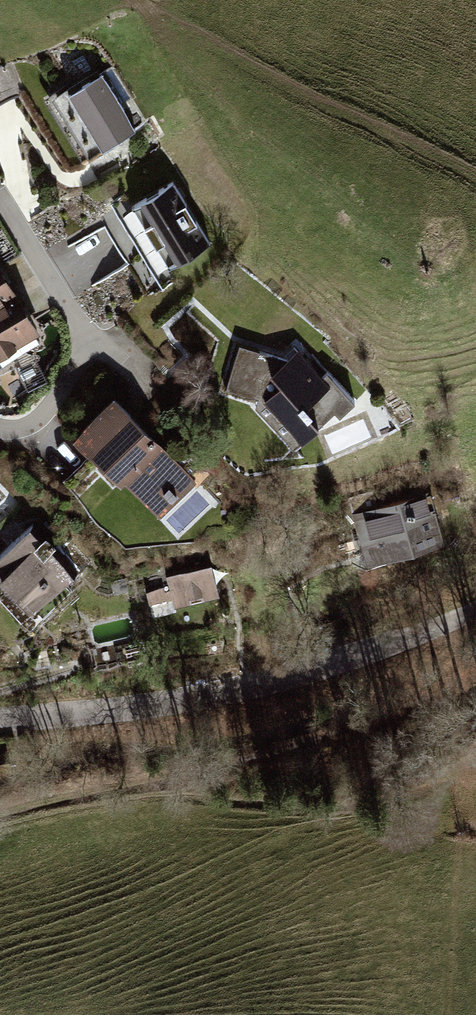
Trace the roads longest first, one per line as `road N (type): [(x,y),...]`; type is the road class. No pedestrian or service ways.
road 1 (residential): [(0,718),(213,698),(373,660),(475,609)]
road 2 (track): [(0,813),(132,793),(382,811),(475,784)]
road 3 (residential): [(0,428),(22,429),(59,399),(81,354),(78,324),(0,199)]

